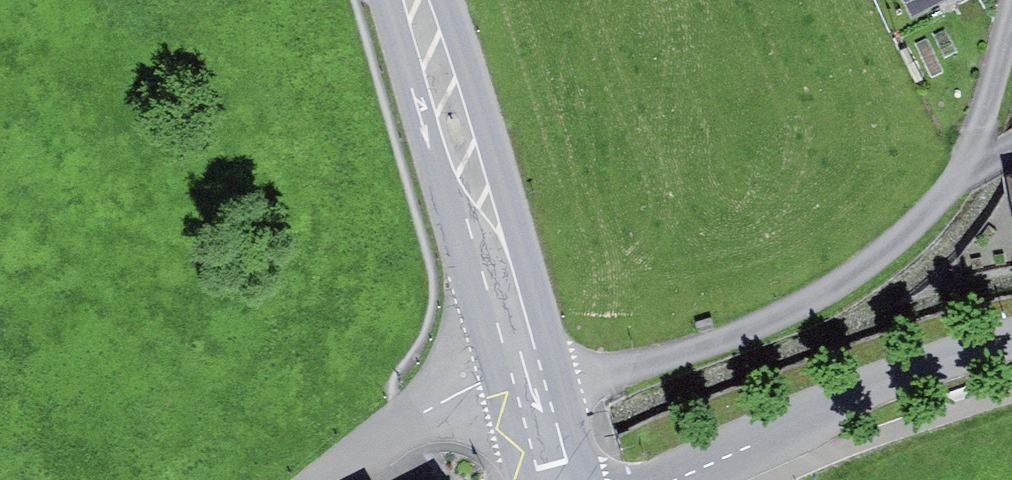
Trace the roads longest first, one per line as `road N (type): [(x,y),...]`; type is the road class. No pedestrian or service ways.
road 1 (unclassified): [(1011,25),(974,164),(878,261),(790,307),(525,402)]
road 2 (primary): [(409,0),(516,370)]
road 3 (residential): [(668,479),(1011,336)]
road 4 (unclassified): [(319,479),(411,417),(516,370)]

